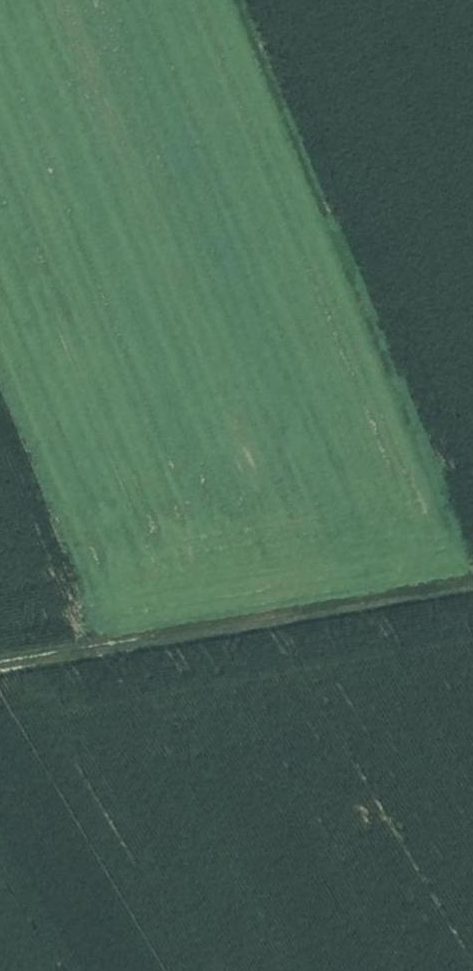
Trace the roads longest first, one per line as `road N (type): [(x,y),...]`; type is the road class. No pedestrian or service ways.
road 1 (track): [(0,664),(472,580)]

